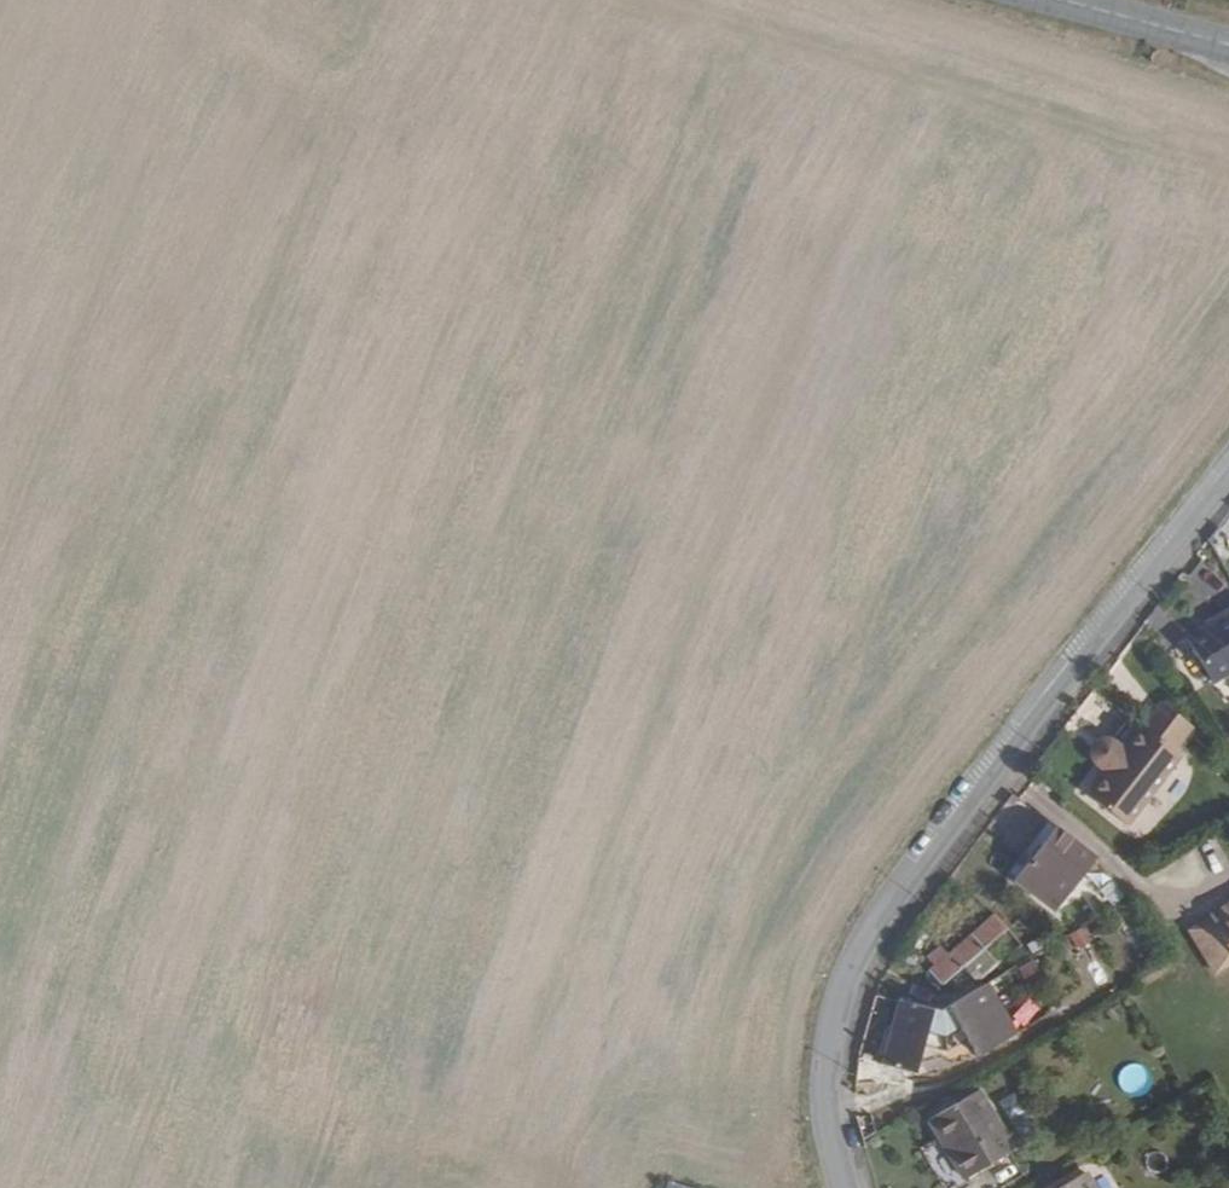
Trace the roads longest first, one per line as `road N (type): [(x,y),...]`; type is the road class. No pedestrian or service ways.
road 1 (residential): [(1228,479),(909,877),(864,946),(838,1003),(828,1088),(844,1187)]
road 2 (track): [(1228,880),(1181,906),(1005,757)]
road 3 (tertiary): [(1058,0),(1228,45)]

